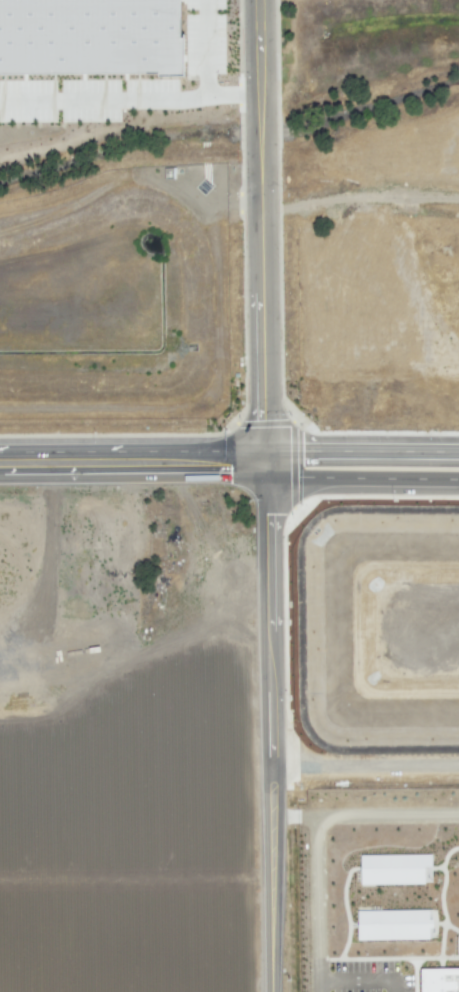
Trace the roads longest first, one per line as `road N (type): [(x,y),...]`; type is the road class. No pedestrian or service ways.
road 1 (residential): [(262,465),(259,0)]
road 2 (tertiary): [(0,470),(458,465)]
road 3 (residential): [(262,465),(269,816)]
road 4 (residential): [(269,816),(272,991)]

